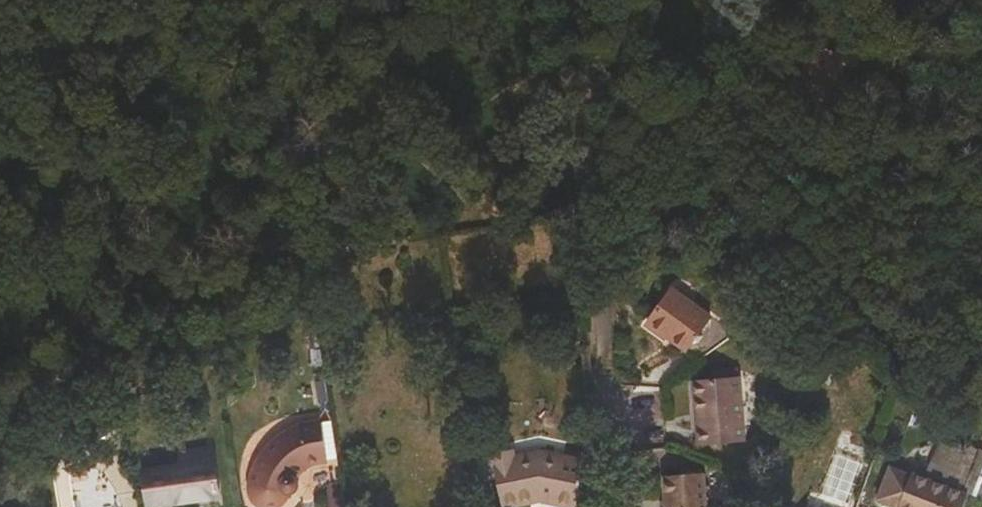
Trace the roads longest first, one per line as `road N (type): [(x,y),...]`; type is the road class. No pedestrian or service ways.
road 1 (track): [(594,0),(595,296)]

